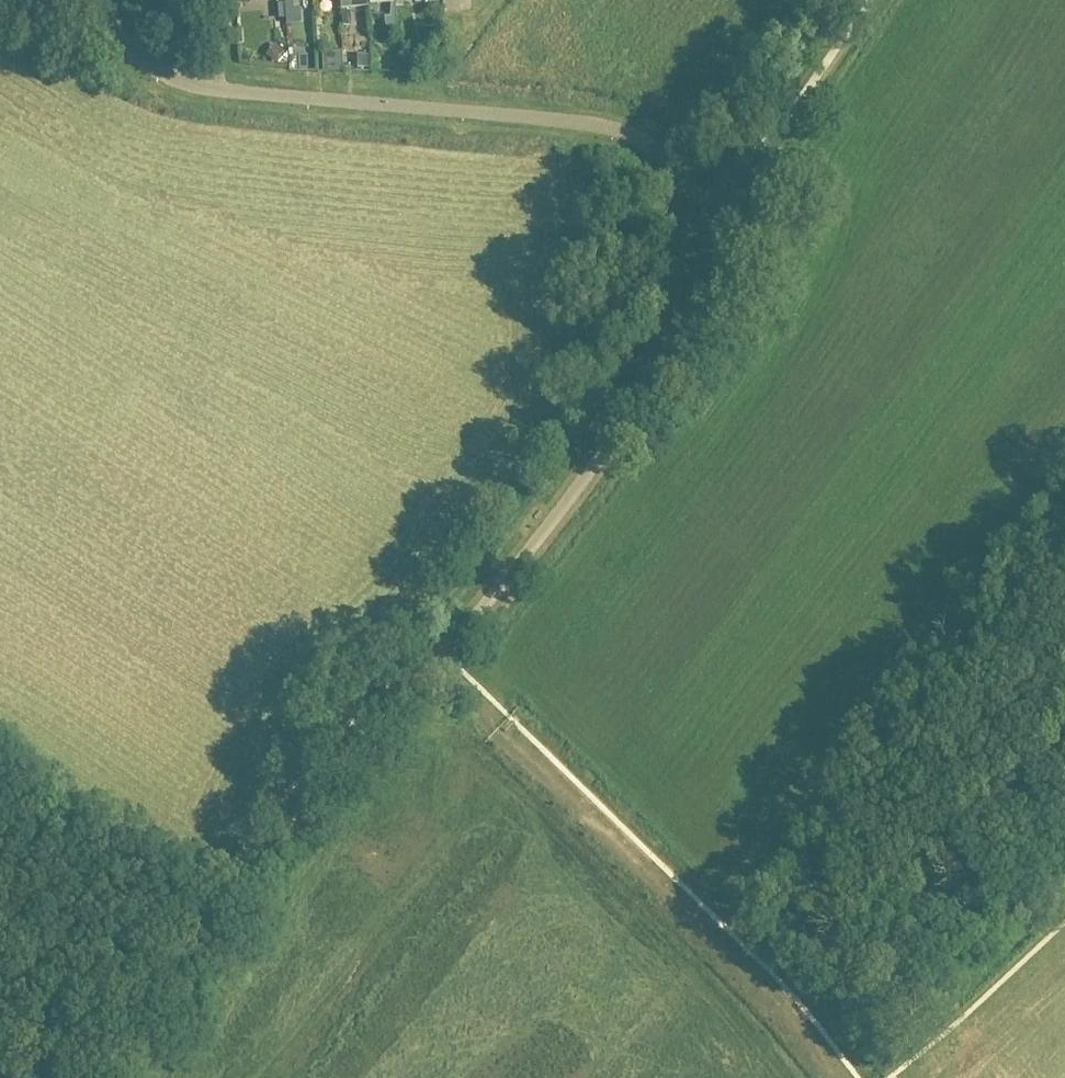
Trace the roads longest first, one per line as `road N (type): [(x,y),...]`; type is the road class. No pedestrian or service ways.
road 1 (residential): [(495,594),(661,372),(698,303),(705,231),(677,170),(641,141),(586,124),(201,87),(172,78),(132,49),(98,0)]
road 2 (track): [(445,653),(363,733),(285,828),(144,1038)]
road 3 (track): [(144,1038),(115,1057),(90,1053),(46,1041),(0,1012)]

